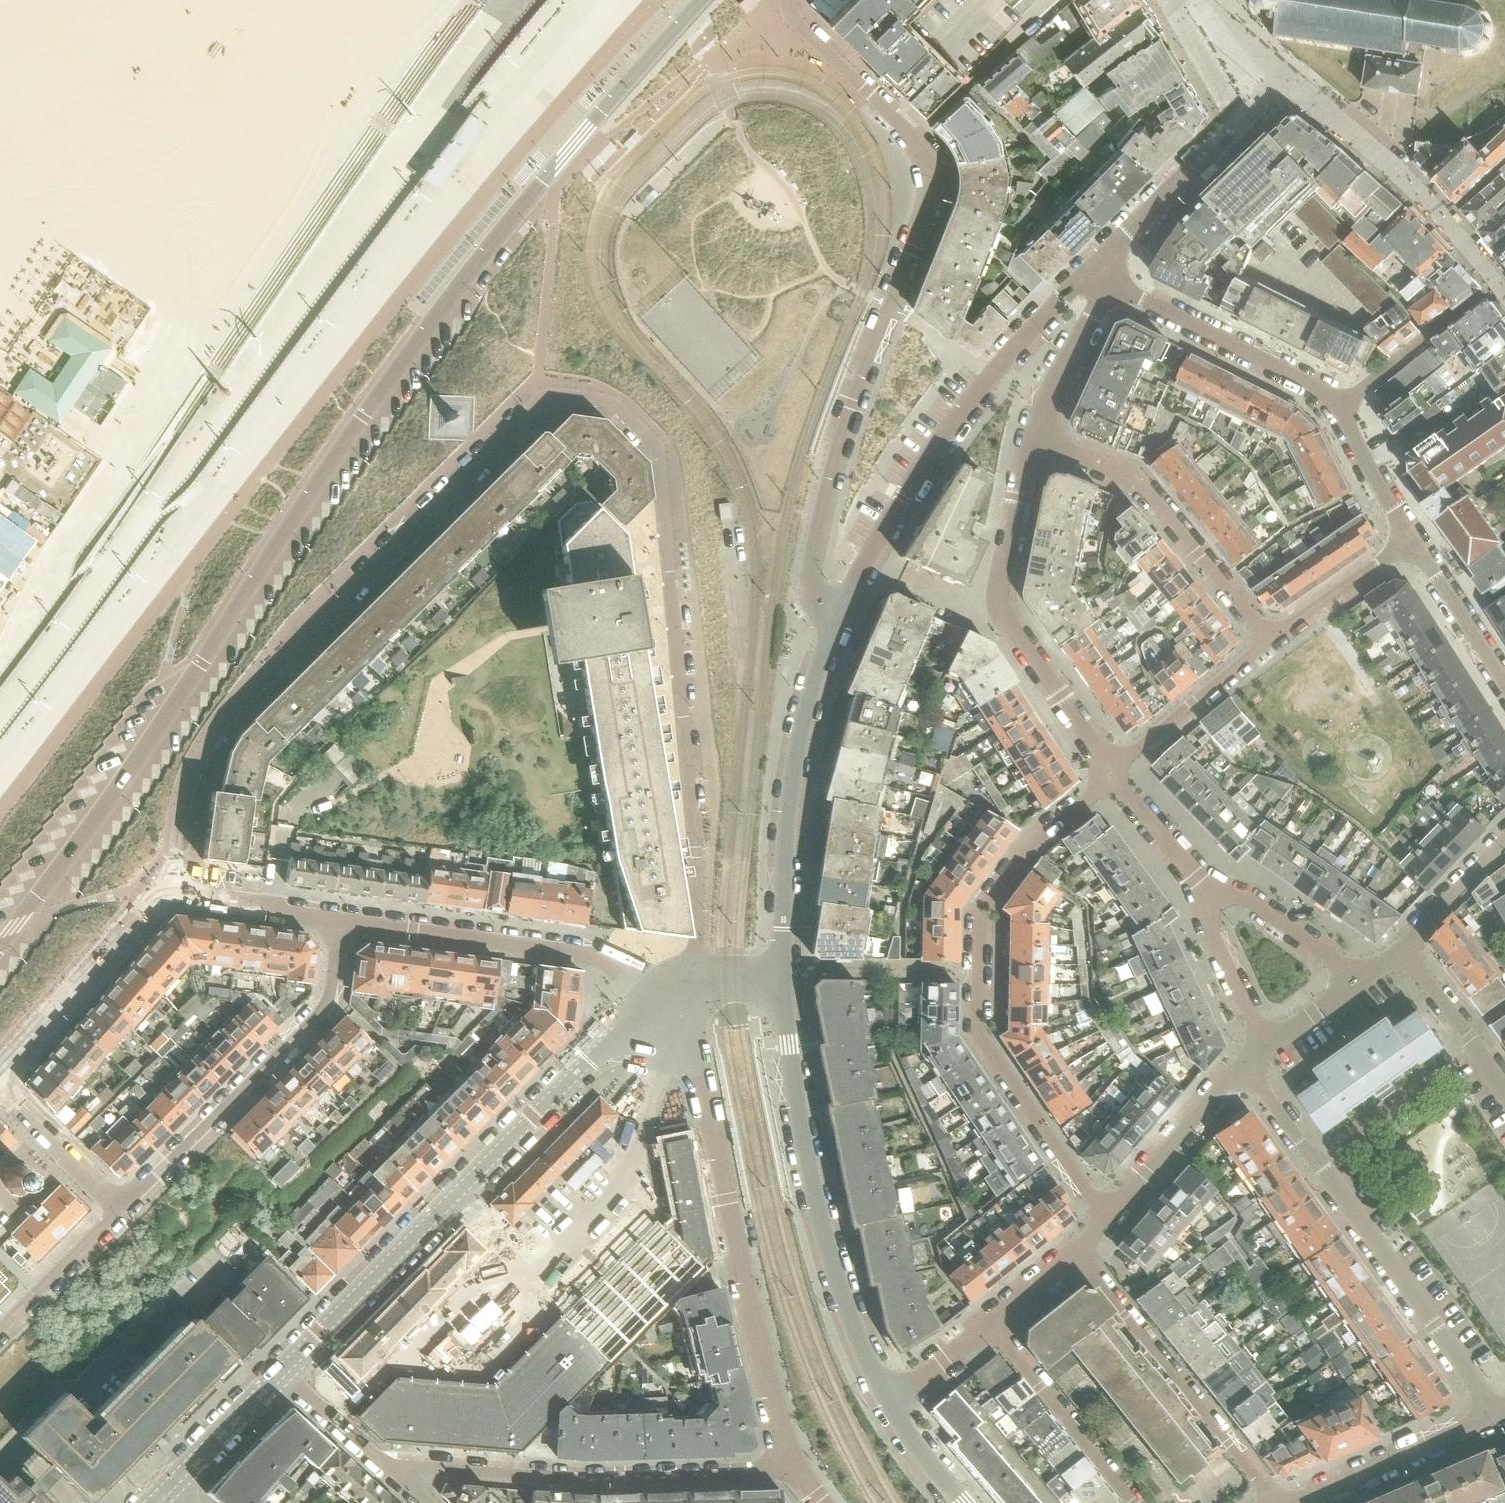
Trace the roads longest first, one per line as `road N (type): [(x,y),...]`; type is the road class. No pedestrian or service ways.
road 1 (residential): [(172,889),(184,791),(230,712),(535,408),(580,393),(634,420),(656,447),(663,473),(701,979)]
road 2 (residential): [(701,0),(538,186),(365,412),(116,790),(0,945)]
road 3 (residential): [(836,620),(809,586),(811,566),(851,406),(929,203),(933,168),(908,133),(796,21),(790,0)]
road 4 (residential): [(1111,1219),(980,1029),(981,912),(1041,836),(1108,772)]
road 5 (residential): [(280,1373),(610,1041)]
road 6 (residential): [(883,1407),(820,1217),(782,971)]
road 7 (residential): [(836,620),(924,460),(1093,267)]
road 8 (residential): [(797,1478),(738,1269),(697,1055)]
road 9 (residential): [(1247,1064),(1497,1416)]
road 10 (residential): [(378,1465),(590,1479),(797,1478)]
road 11 (residential): [(340,921),(329,1000),(120,1209)]
road 12 (residential): [(1108,772),(1006,608),(1034,437)]
road 13 (residential): [(782,971),(782,833),(813,682),(836,620)]
road 14 (residential): [(1093,267),(1243,126),(1176,0)]
road 15 (residential): [(657,1000),(621,967),(576,952),(340,921)]
road 16 (residential): [(1072,1254),(1282,1502)]
road 17 (residential): [(1270,641),(1150,496),(1119,471),(1034,437)]
road 18 (residential): [(1341,403),(1118,287)]
road 19 (residential): [(0,1066),(149,897),(172,889)]
road 20 (residential): [(1138,1502),(986,1324)]
road 21 (residential): [(1297,1502),(1497,1416)]
road 22 (residential): [(1270,641),(1108,772)]
road 23 (residential): [(1111,1219),(1247,1064)]
road 24 (residential): [(1356,986),(1333,956),(1242,895),(1213,893)]
road 25 (residential): [(1413,540),(1270,641)]
road 26 (residential): [(1504,1093),(1403,951)]
road 27 (residential): [(1034,437),(1118,287)]
road 28 (residential): [(340,921),(172,889)]
road 29 (residential): [(120,1209),(0,1088)]
road 30 (residential): [(1504,683),(1413,540)]
road 31 (residential): [(1213,893),(1211,921),(1266,1045)]
road 32 (residential): [(165,1488),(280,1373)]
road 33 (residential): [(1213,893),(1108,772)]
road 34 (residential): [(1413,540),(1341,403)]
road 35 (residential): [(120,1209),(9,1311)]
road 36 (residential): [(1403,951),(1504,842)]
road 37 (residential): [(1341,403),(1459,313)]
road 38 (residential): [(378,1465),(280,1373)]
road 39 (residential): [(883,1407),(986,1324)]
road 40 (residential): [(969,1502),(883,1407)]

